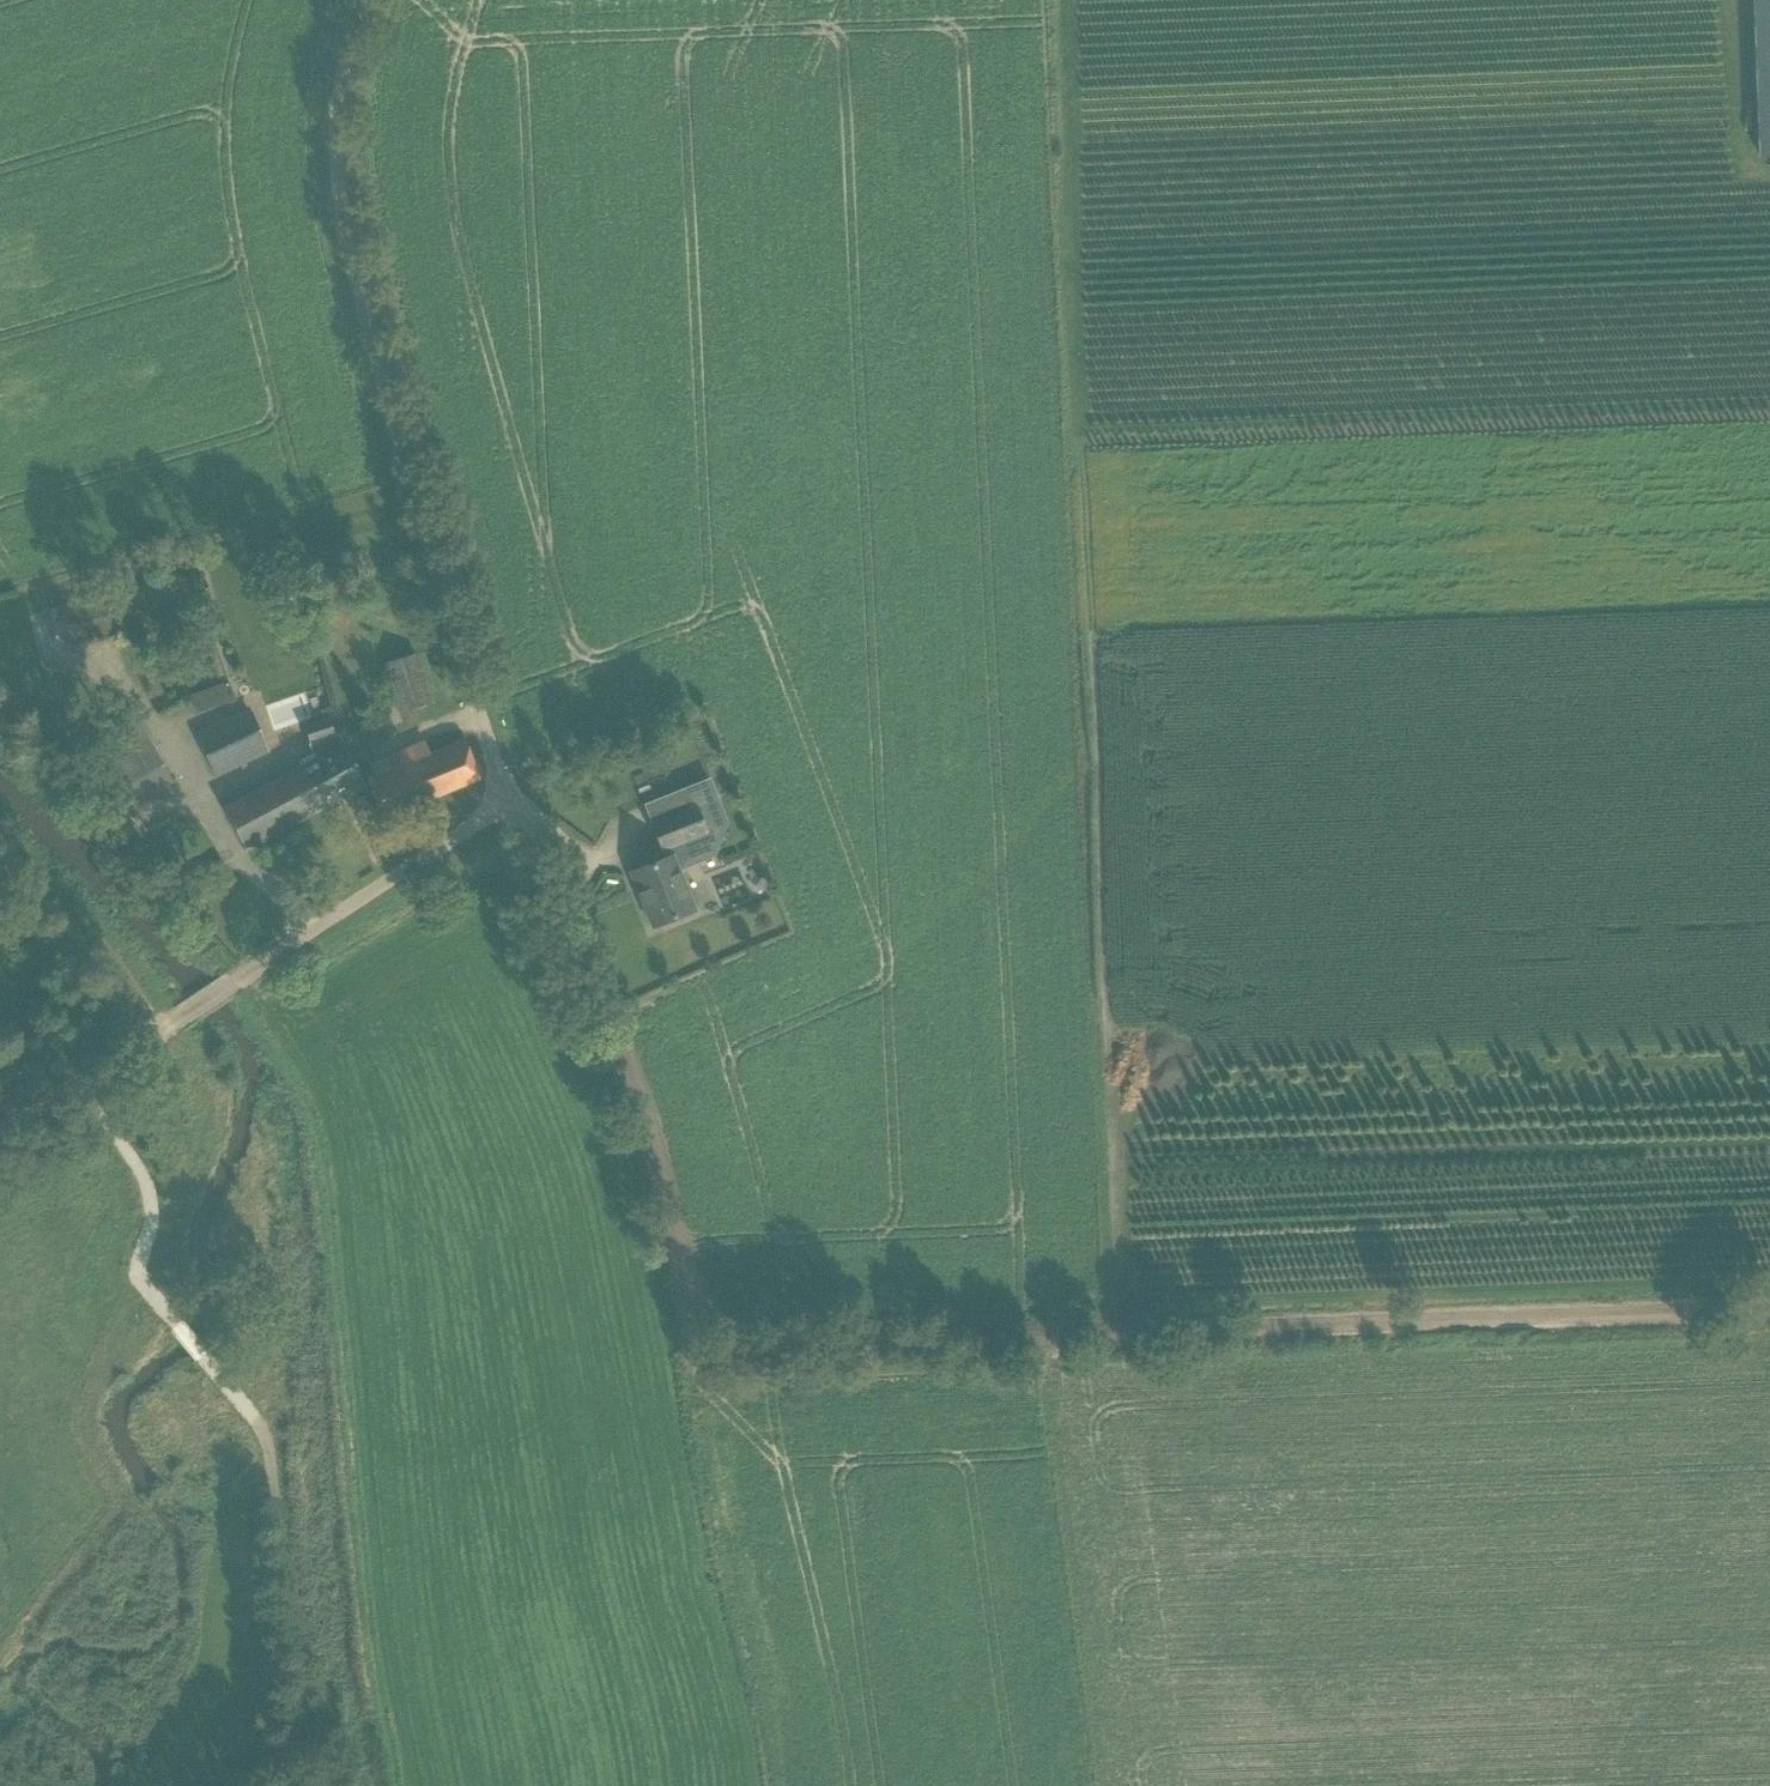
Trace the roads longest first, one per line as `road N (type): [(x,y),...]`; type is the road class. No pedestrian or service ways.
road 1 (track): [(1769,1320),(689,1356),(626,1069),(578,928),(505,797)]
road 2 (unclassified): [(0,1135),(505,797),(350,252),(335,129),(358,0)]
road 3 (track): [(79,1085),(146,1186),(153,1208),(137,1253),(141,1272),(200,1355),(249,1401),(268,1440),(297,1701)]
road 4 (track): [(0,829),(160,1028)]

